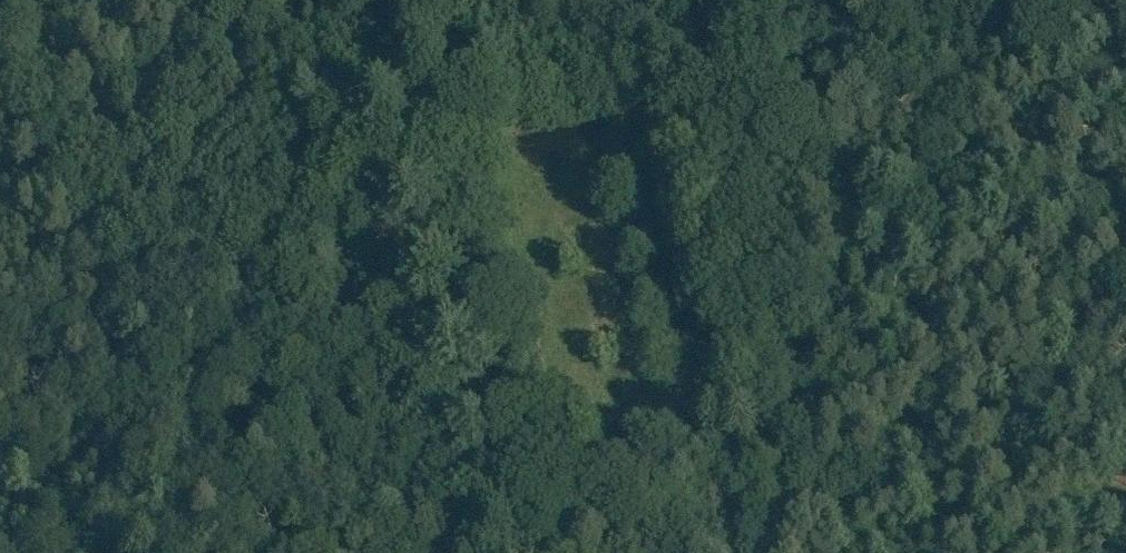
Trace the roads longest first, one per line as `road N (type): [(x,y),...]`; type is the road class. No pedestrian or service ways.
road 1 (track): [(525,552),(380,0)]
road 2 (track): [(760,77),(1125,9)]
road 3 (track): [(418,140),(760,77)]

